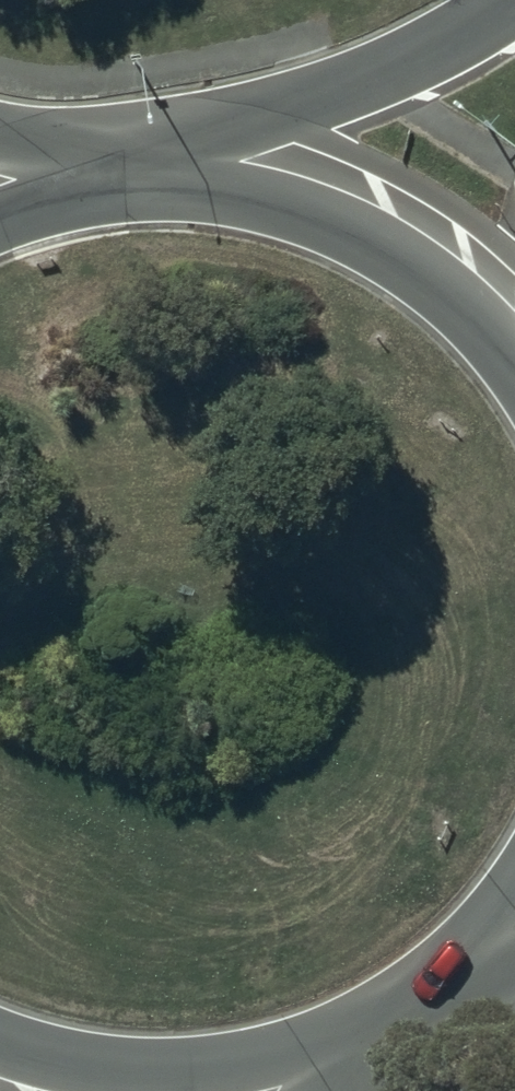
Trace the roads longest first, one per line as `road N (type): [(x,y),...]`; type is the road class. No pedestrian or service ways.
road 1 (trunk): [(141,184),(243,192),(339,222),(427,273),(514,365)]
road 2 (trunk): [(141,184),(514,0)]
road 3 (trunk): [(375,1017),(277,1057),(173,1072),(68,1063),(0,1041)]

